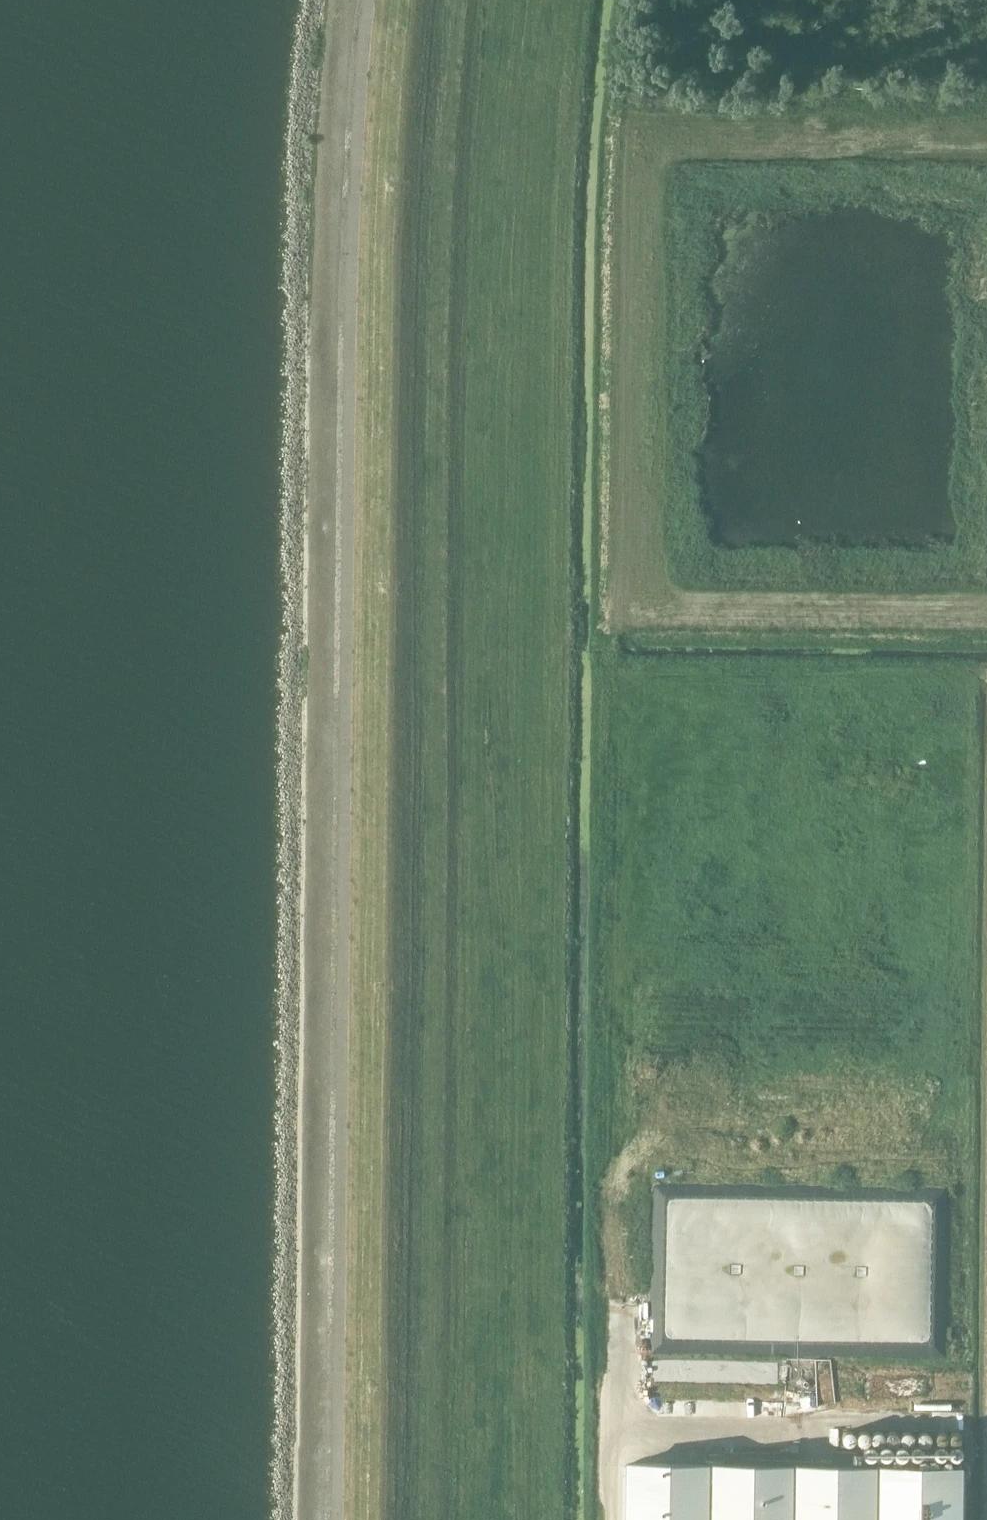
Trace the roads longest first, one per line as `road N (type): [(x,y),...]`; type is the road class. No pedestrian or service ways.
road 1 (unclassified): [(337,1519),(351,274),(369,0)]
road 2 (track): [(986,611),(643,609),(642,140),(986,141)]

